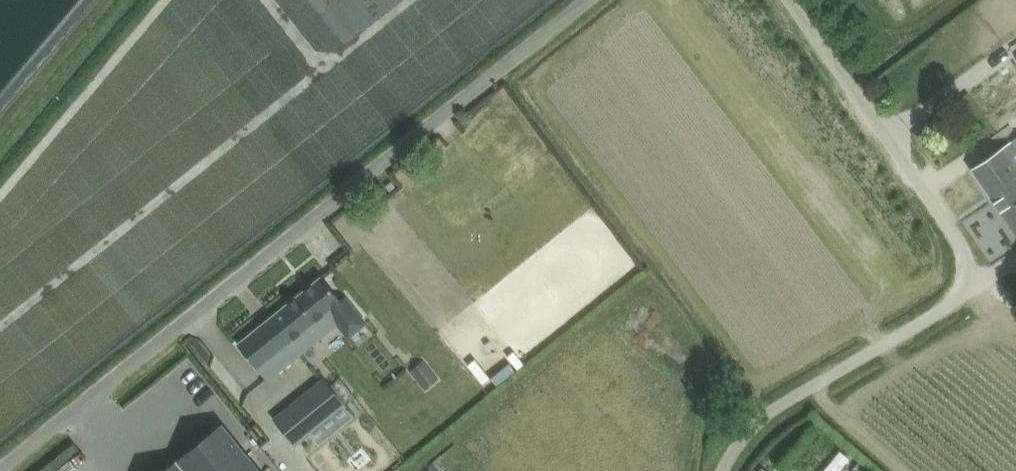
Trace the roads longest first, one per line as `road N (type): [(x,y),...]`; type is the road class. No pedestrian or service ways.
road 1 (unclassified): [(0,469),(585,0)]
road 2 (unclassified): [(731,470),(756,427),(982,287),(983,247),(793,0)]

